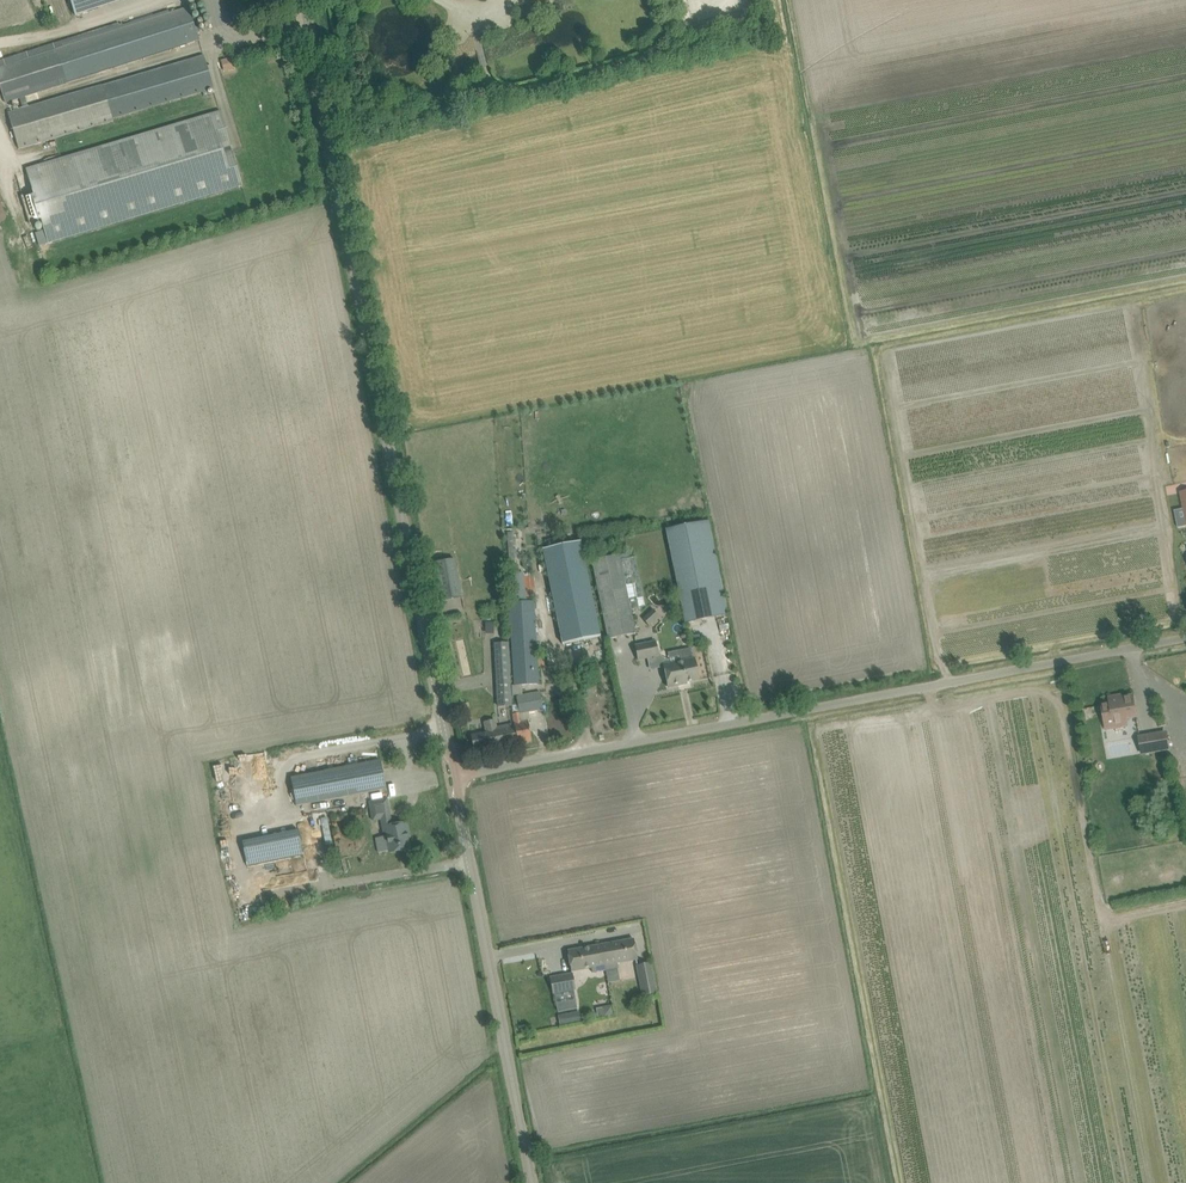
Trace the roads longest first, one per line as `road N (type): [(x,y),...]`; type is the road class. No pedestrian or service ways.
road 1 (unclassified): [(454,773),(296,0)]
road 2 (unclassified): [(454,773),(1185,637)]
road 3 (unclassified): [(527,1182),(454,773)]

